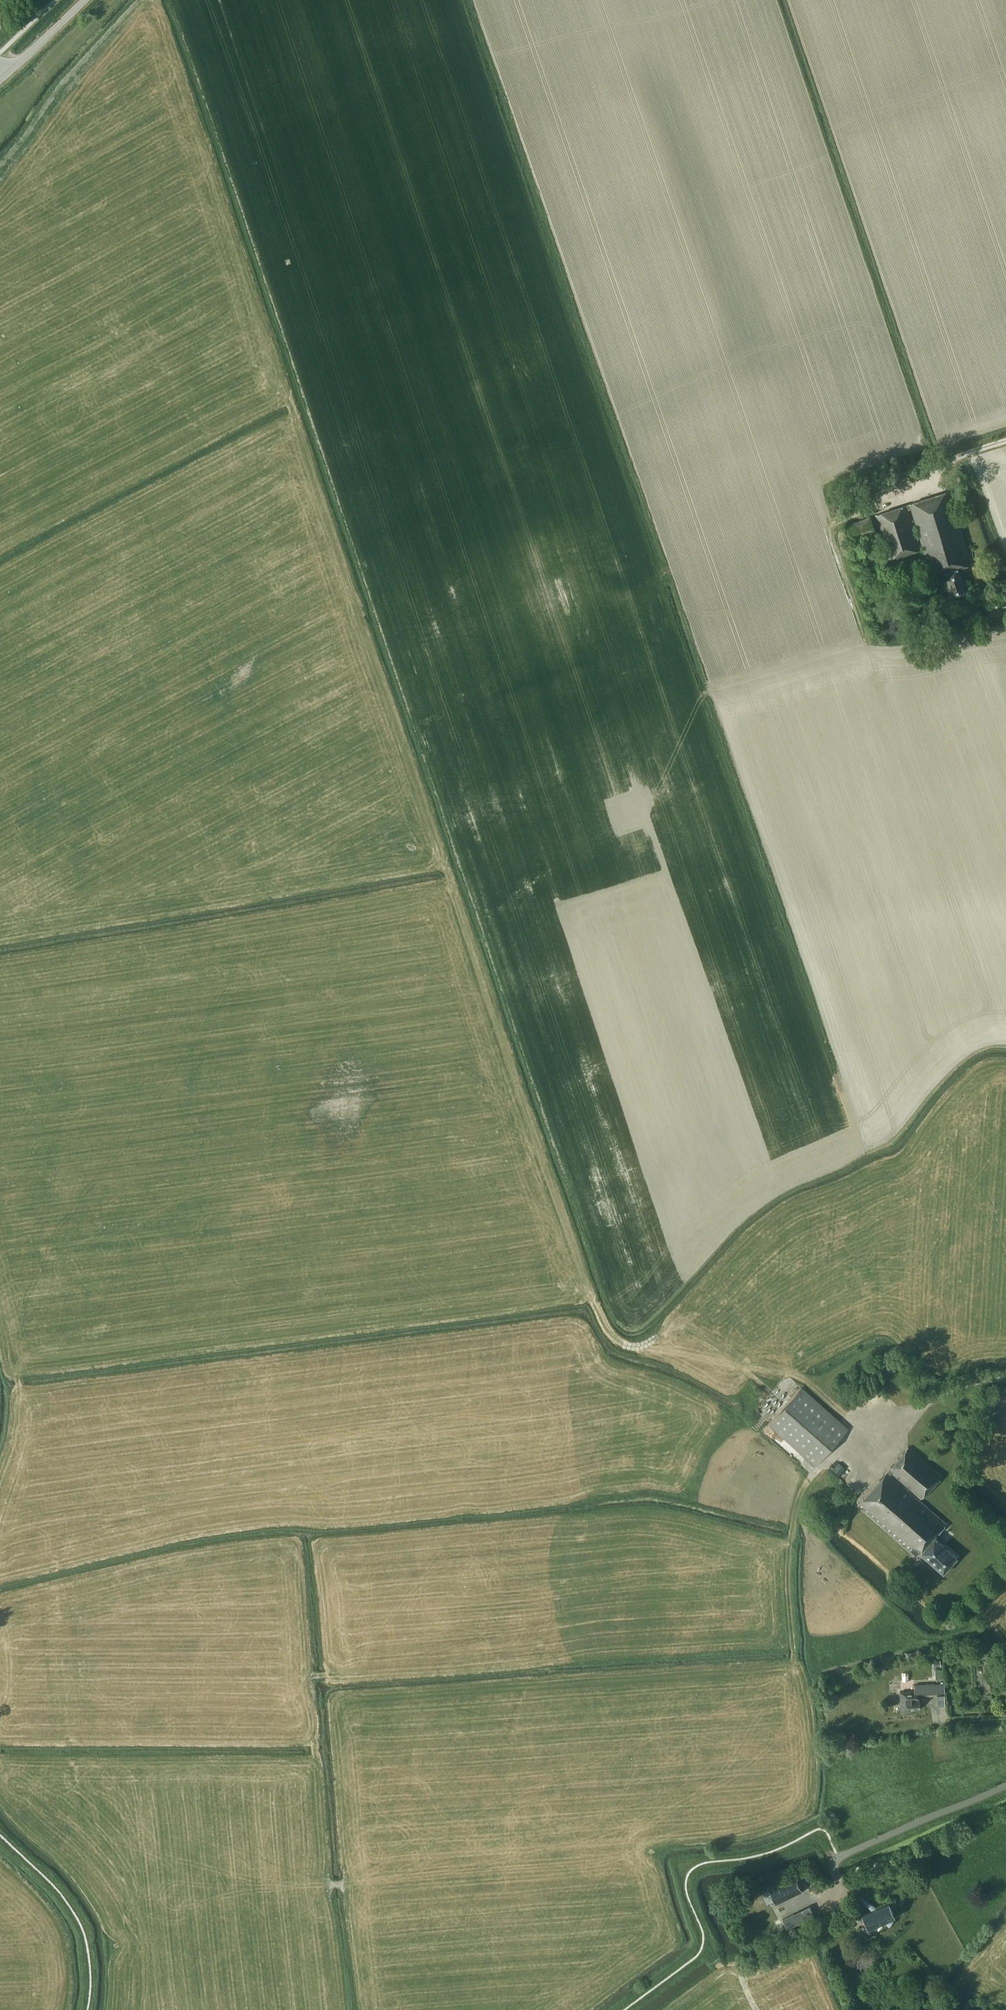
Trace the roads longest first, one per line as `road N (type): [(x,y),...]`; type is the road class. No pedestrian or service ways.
road 1 (unclassified): [(839,1856),(1005,1785)]

